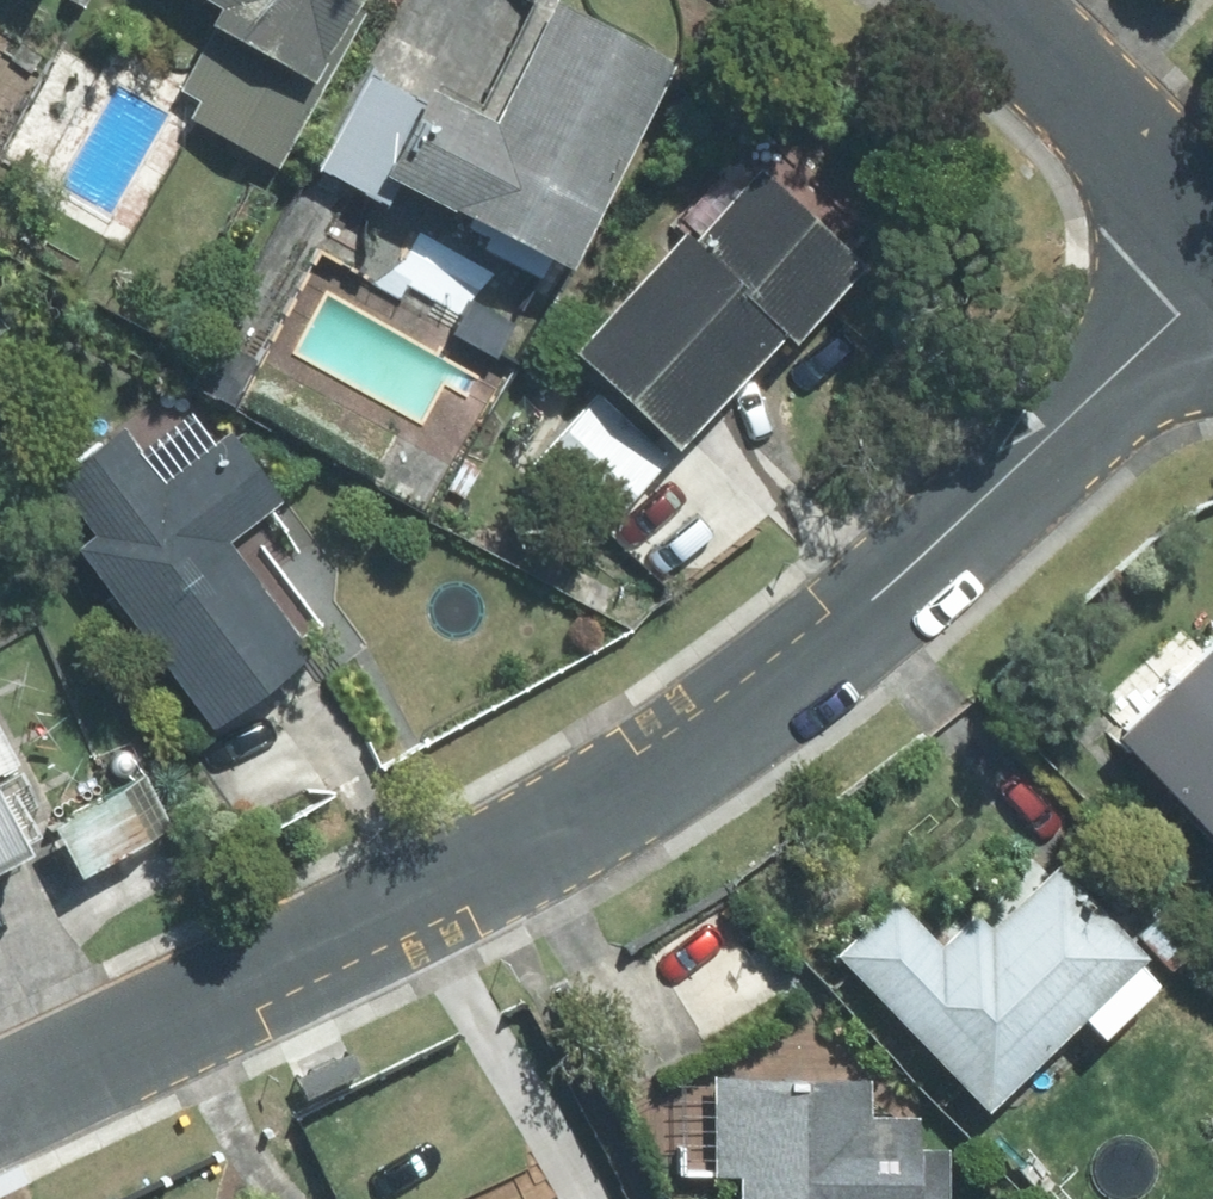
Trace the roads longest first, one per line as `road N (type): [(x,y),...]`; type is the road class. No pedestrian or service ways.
road 1 (residential): [(1212,286),(823,655),(662,774),(486,873),(0,1092)]
road 2 (residential): [(977,0),(1212,231)]

